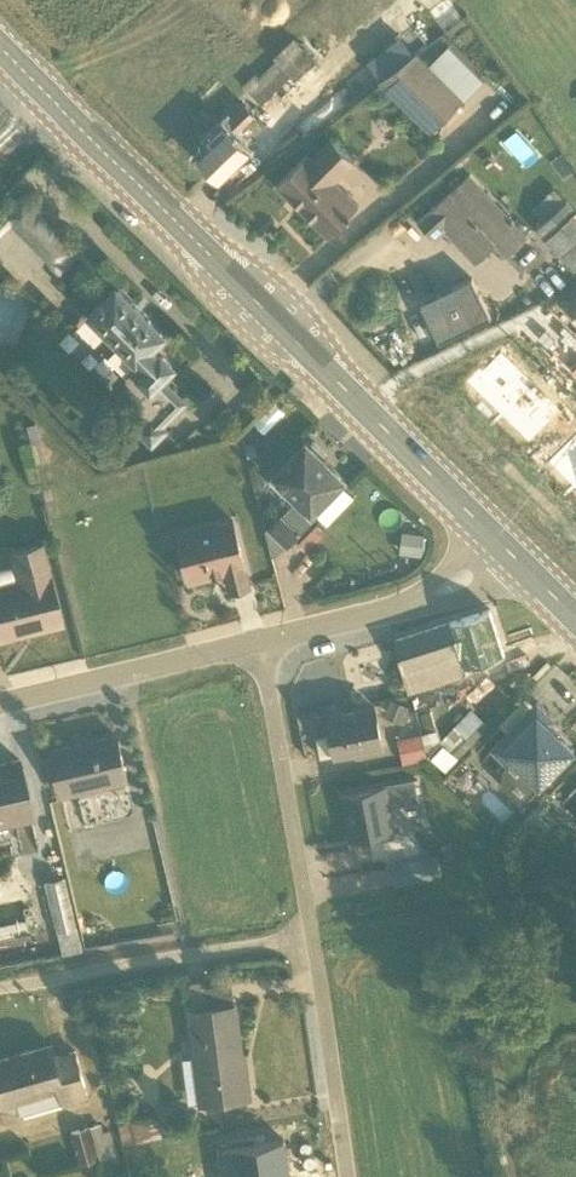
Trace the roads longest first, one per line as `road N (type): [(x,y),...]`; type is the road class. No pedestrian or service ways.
road 1 (secondary): [(507,550),(0,50)]
road 2 (residential): [(311,935),(0,990)]
road 3 (residential): [(260,642),(311,935)]
road 4 (residential): [(0,705),(260,642)]
road 5 (residential): [(260,642),(441,595),(507,550)]
road 6 (track): [(311,935),(575,903)]
road 7 (residential): [(311,935),(348,1176)]

